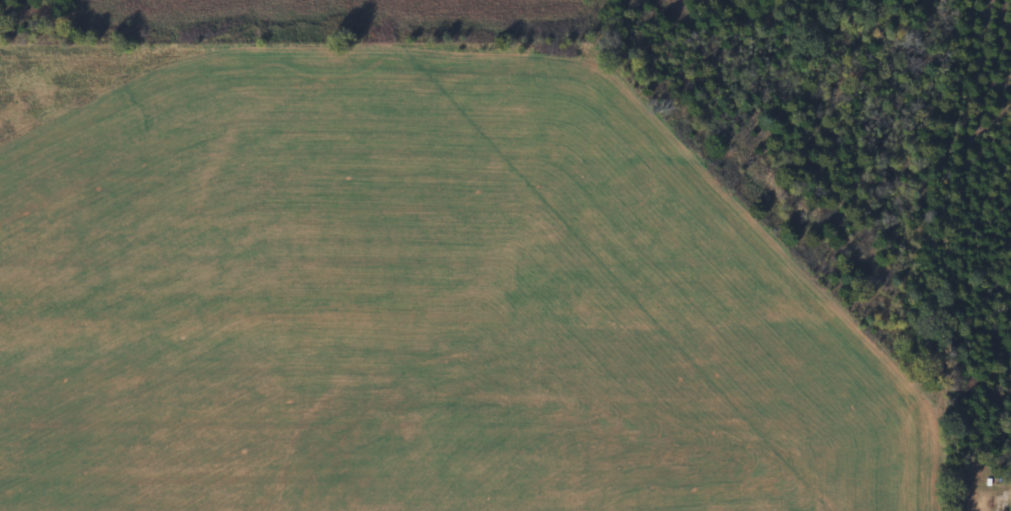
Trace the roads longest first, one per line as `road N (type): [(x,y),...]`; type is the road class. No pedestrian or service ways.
road 1 (residential): [(946,510),(946,317)]

